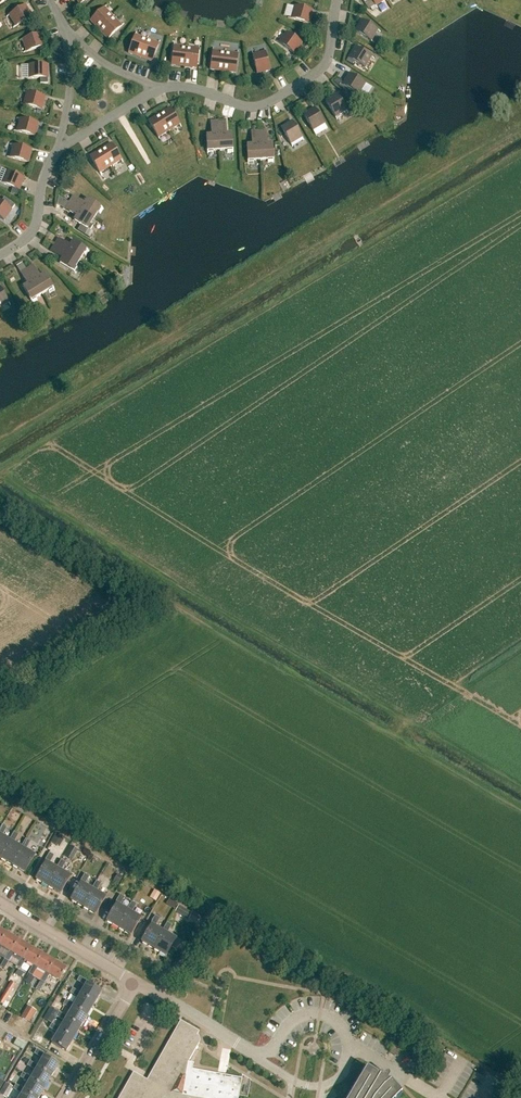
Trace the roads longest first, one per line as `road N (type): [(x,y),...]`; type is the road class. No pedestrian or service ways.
road 1 (residential): [(69,1097),(137,984),(0,903)]
road 2 (residential): [(165,88),(267,104),(324,69),(351,0)]
road 3 (residential): [(58,153),(70,90),(64,28)]
road 4 (residential): [(58,153),(165,88)]
road 5 (residential): [(58,153),(36,227),(0,257)]

